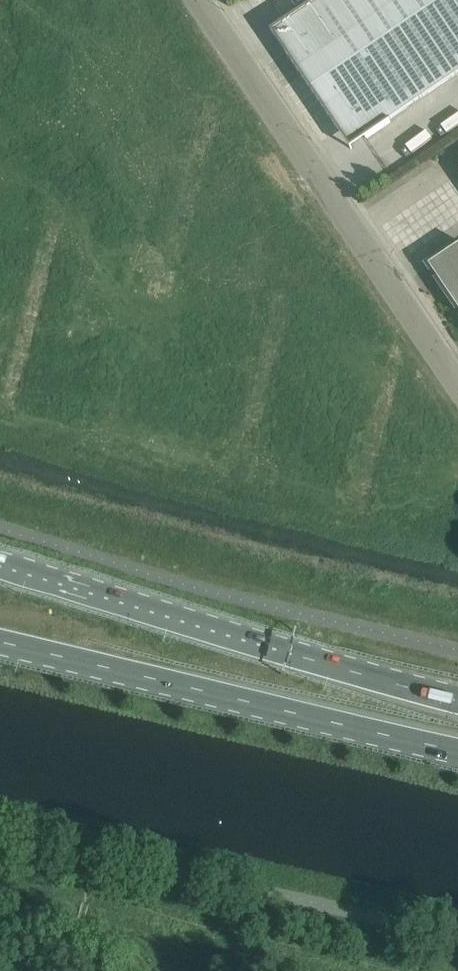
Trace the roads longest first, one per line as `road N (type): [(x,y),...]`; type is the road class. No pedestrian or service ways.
road 1 (trunk): [(457,697),(0,570)]
road 2 (trunk): [(0,643),(457,751)]
road 3 (unclassified): [(457,383),(200,0)]

